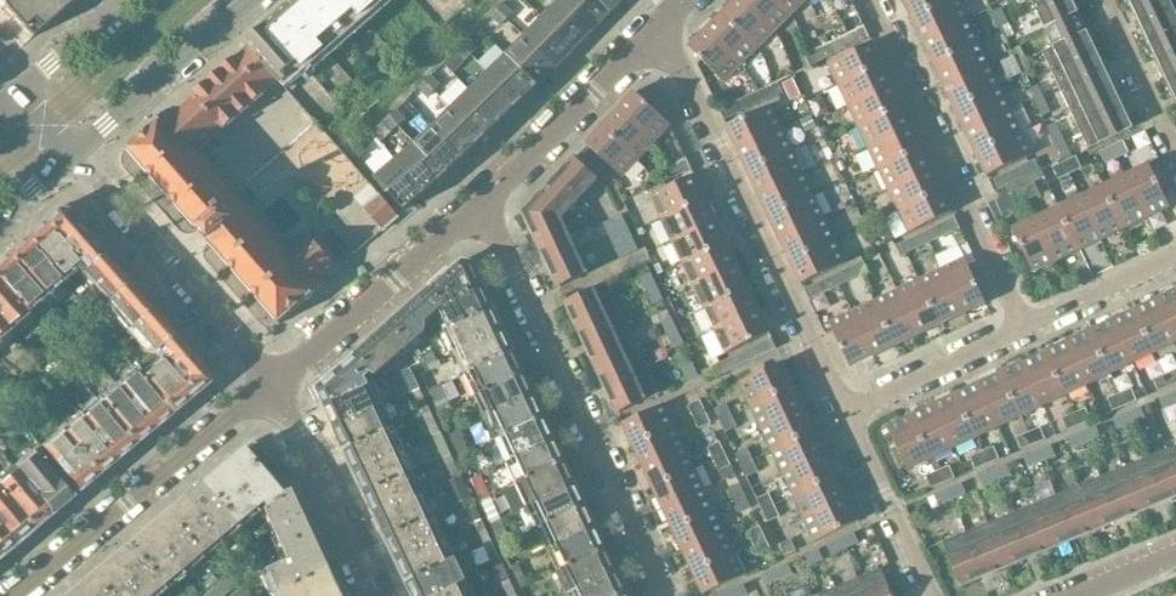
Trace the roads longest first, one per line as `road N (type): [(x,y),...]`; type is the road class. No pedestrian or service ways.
road 1 (residential): [(667,595),(481,205)]
road 2 (residential): [(849,413),(693,87),(650,37)]
road 3 (residential): [(869,0),(1023,326)]
road 4 (residential): [(276,383),(19,595)]
road 5 (residential): [(68,158),(276,383)]
road 6 (residential): [(276,383),(481,205)]
road 7 (residential): [(68,158),(250,0)]
road 8 (residential): [(481,205),(650,37)]
road 9 (residential): [(276,383),(375,595)]
road 10 (residential): [(933,595),(849,413)]
road 11 (residential): [(1023,326),(849,413)]
road 12 (residential): [(1175,255),(1023,326)]
road 13 (residential): [(1105,0),(1175,152)]
road 14 (residential): [(124,0),(14,96)]

